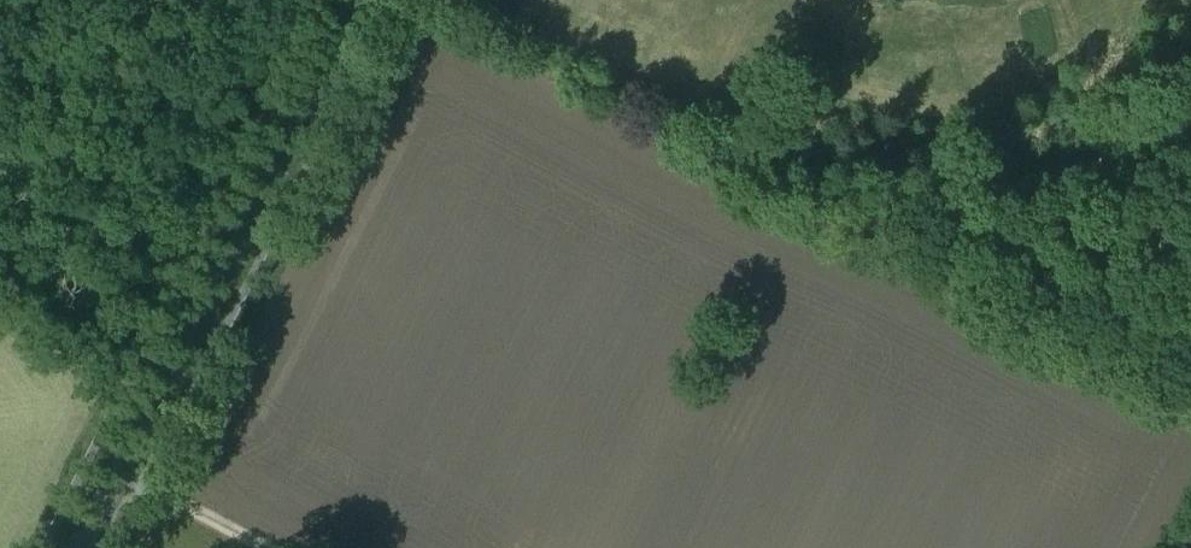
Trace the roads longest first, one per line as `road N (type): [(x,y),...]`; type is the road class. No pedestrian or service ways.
road 1 (primary): [(82,547),(356,0)]

